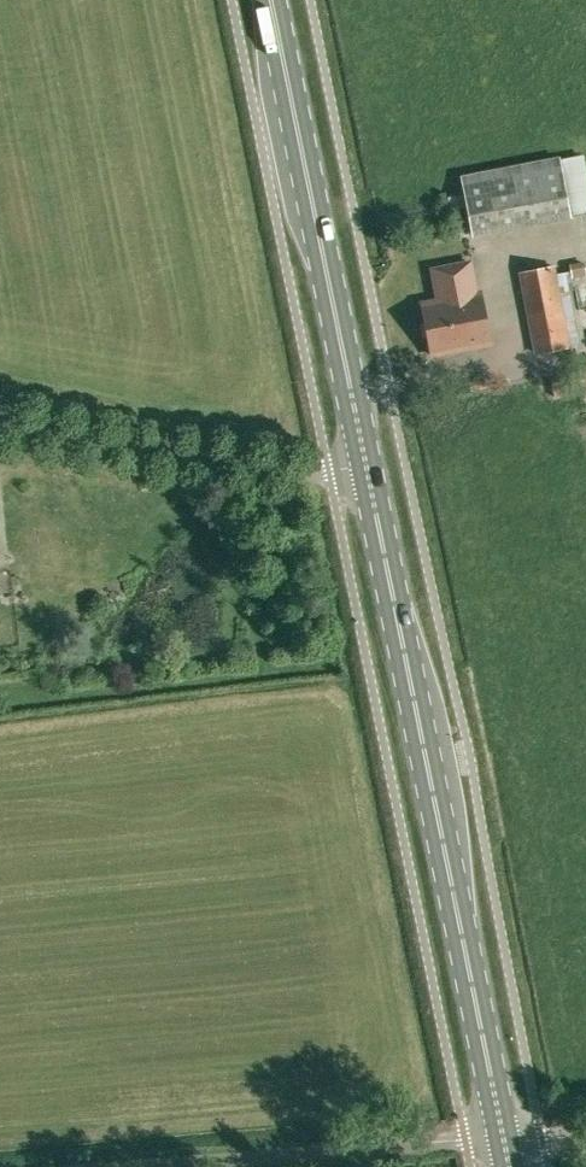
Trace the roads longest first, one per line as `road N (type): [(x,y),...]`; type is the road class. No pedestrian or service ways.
road 1 (secondary): [(505,1139),(370,466)]
road 2 (secondary): [(370,466),(274,0)]
road 3 (unclassified): [(370,466),(313,475),(0,428)]
road 4 (unclassified): [(158,1166),(505,1139)]

